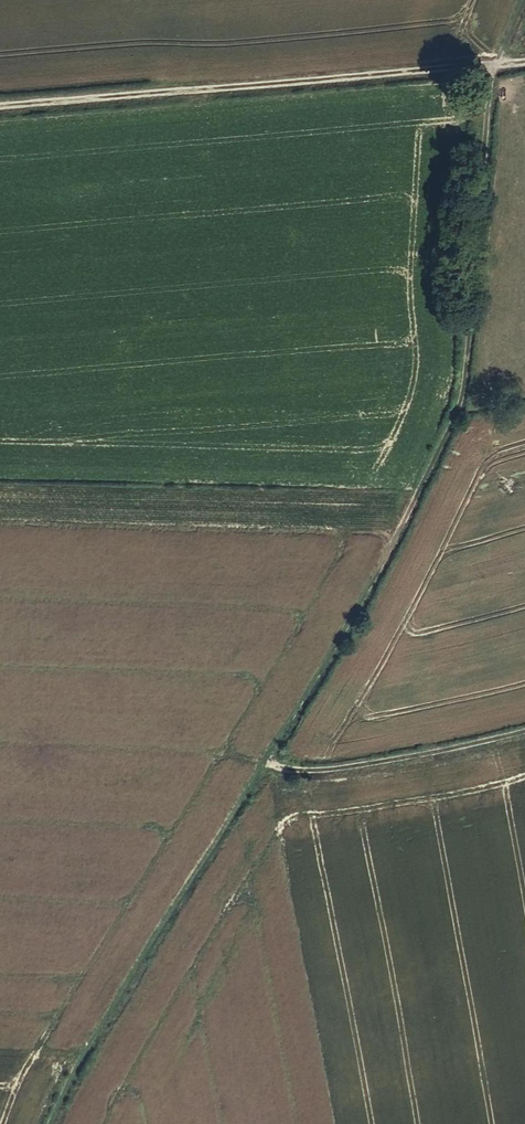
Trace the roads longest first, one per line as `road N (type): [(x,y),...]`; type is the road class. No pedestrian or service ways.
road 1 (track): [(263,759),(418,496),(461,396),(489,66),(518,0)]
road 2 (track): [(0,106),(524,62)]
road 3 (track): [(49,1123),(62,1084),(263,759)]
road 4 (track): [(263,759),(287,770),(378,762),(524,729)]

